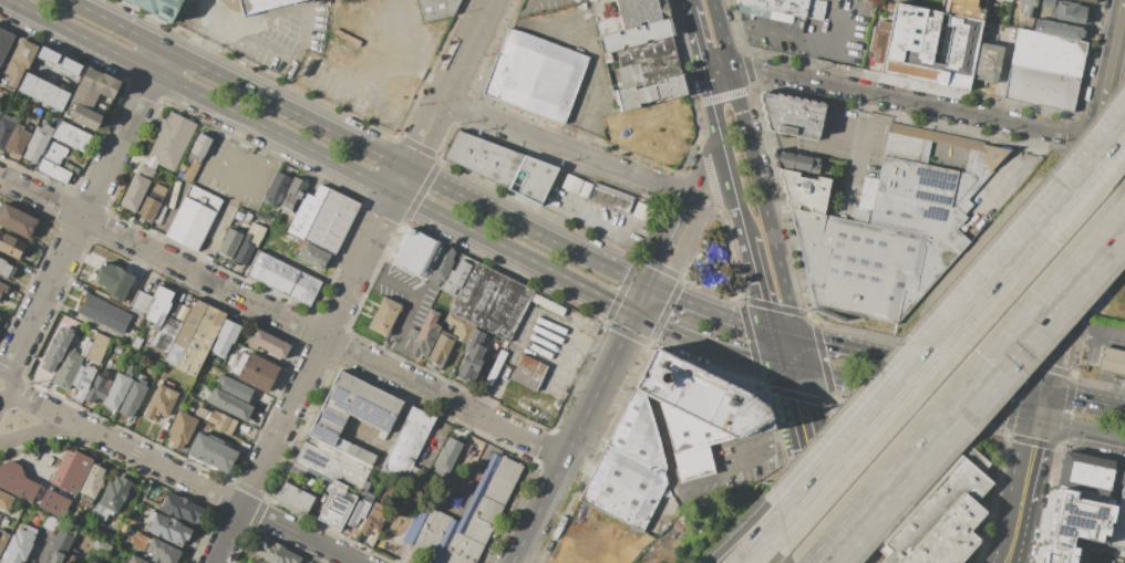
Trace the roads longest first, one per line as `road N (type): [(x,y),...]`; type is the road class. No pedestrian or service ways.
road 1 (residential): [(564,457),(0,179)]
road 2 (primary): [(9,0),(515,251)]
road 3 (motorway): [(1124,132),(782,524)]
road 4 (primary): [(528,229),(68,0)]
road 5 (motorway): [(811,562),(1124,209)]
road 6 (residential): [(213,562),(395,191)]
road 7 (residential): [(1095,139),(729,65)]
road 8 (primary): [(798,337),(712,0)]
road 9 (residential): [(4,374),(153,72)]
road 10 (residential): [(359,562),(80,426)]
road 11 (tertiary): [(639,313),(510,562)]
road 12 (residential): [(696,198),(441,104)]
road 13 (secondary): [(1057,329),(1095,139)]
road 14 (residential): [(406,168),(490,0)]
road 15 (secondary): [(784,388),(829,562)]
road 16 (primary): [(776,361),(937,399)]
road 17 (tertiary): [(727,169),(696,198),(650,291)]
road 18 (primary): [(639,313),(776,361)]
road 19 (secondary): [(1095,139),(1123,0)]
road 20 (primary): [(515,251),(639,313)]
road 21 (primary): [(650,291),(528,229)]
road 22 (primary): [(768,332),(650,291)]

